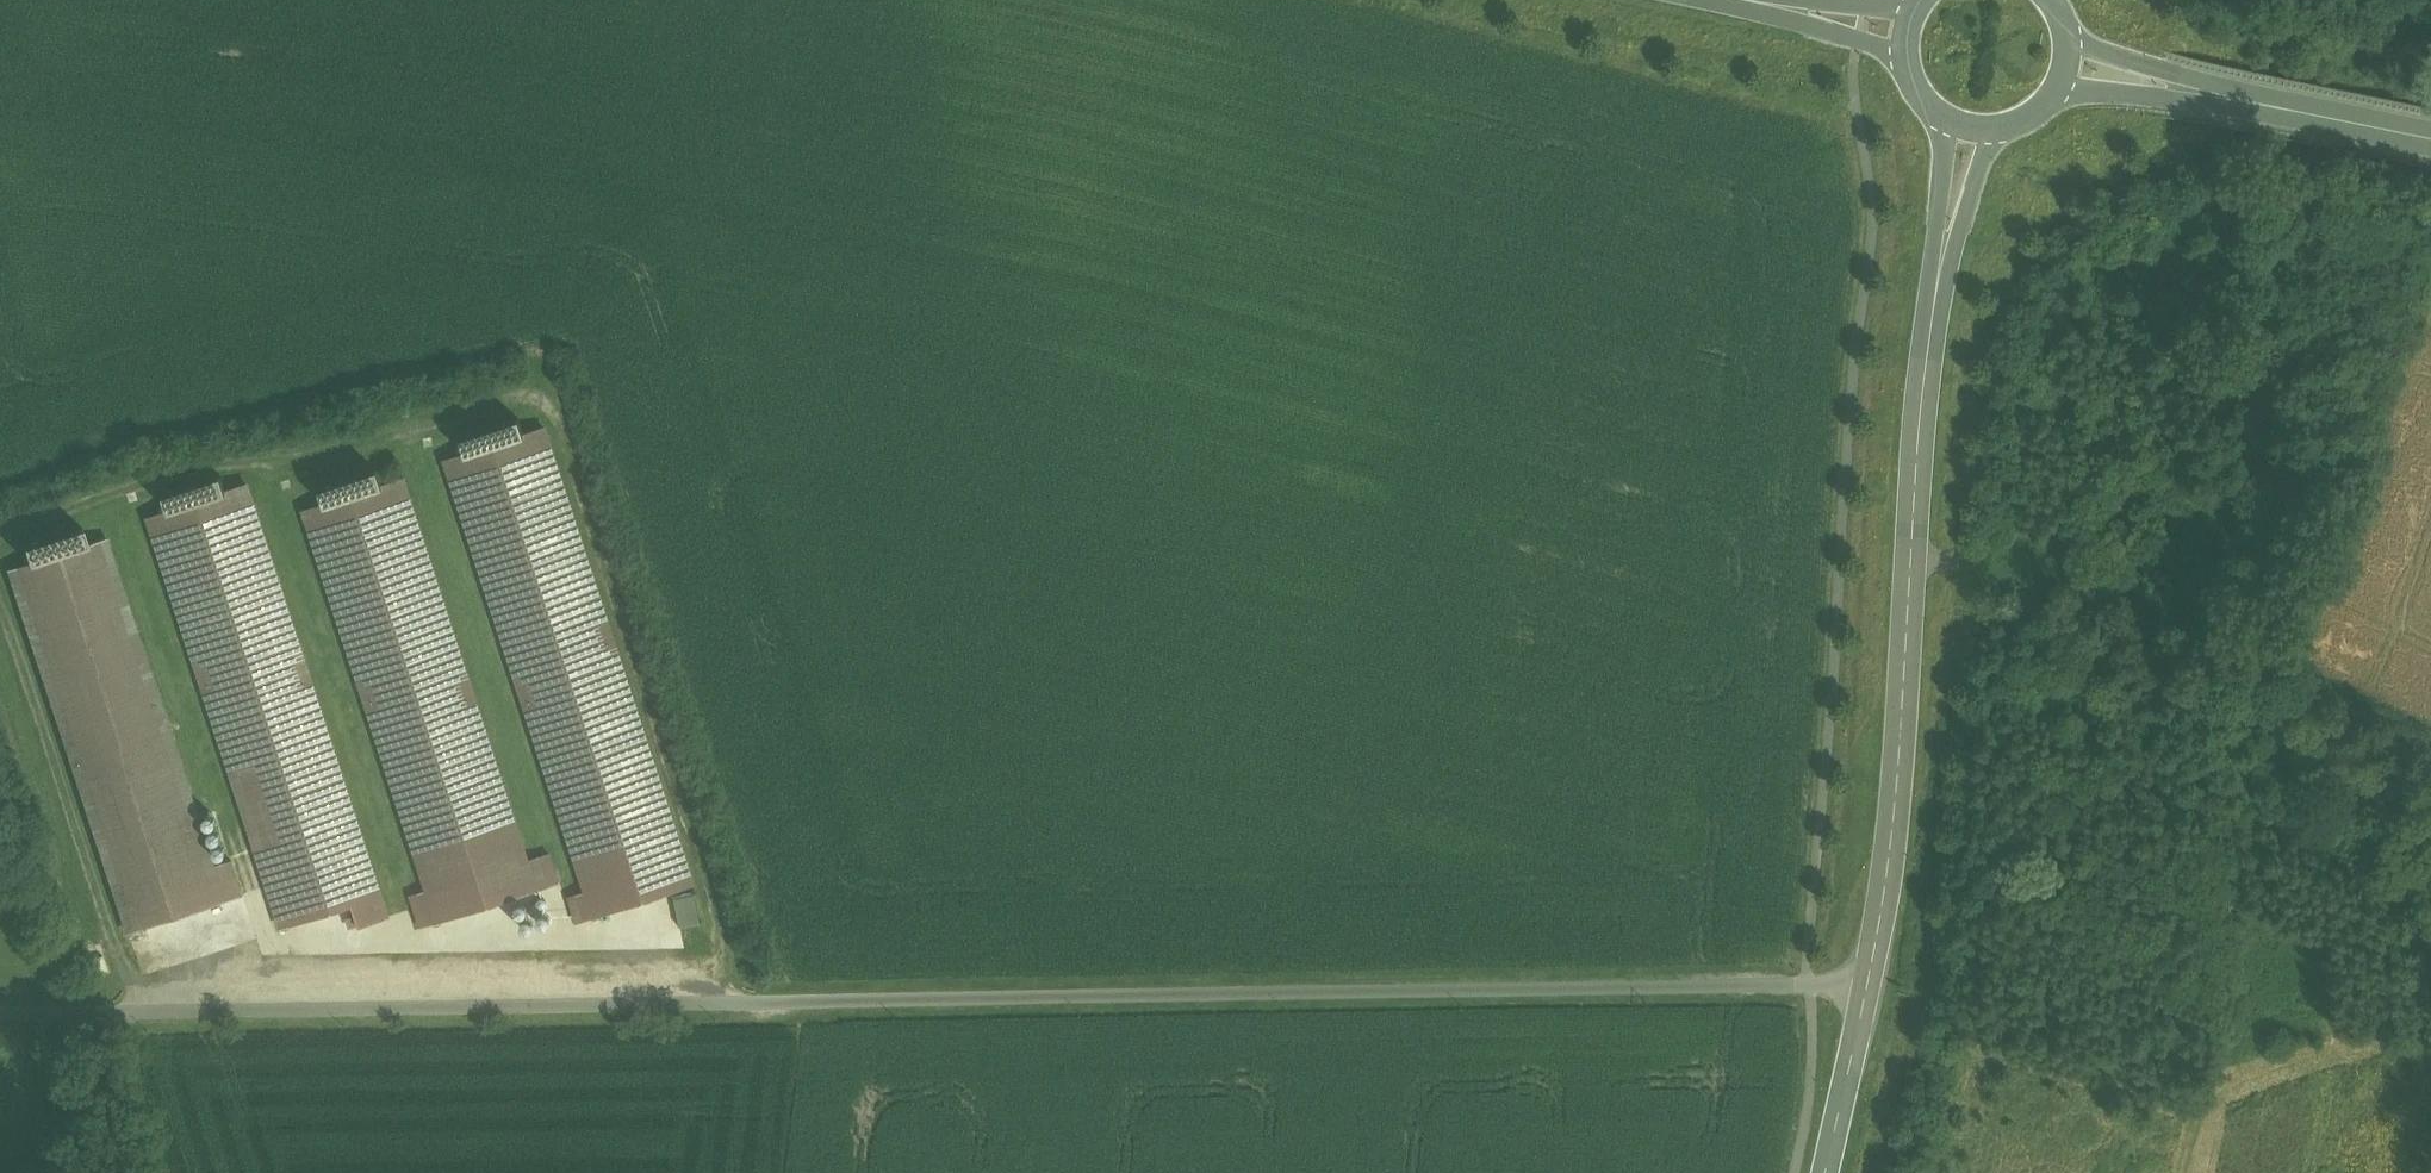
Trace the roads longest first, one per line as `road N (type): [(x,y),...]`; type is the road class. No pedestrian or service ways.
road 1 (secondary): [(1826,1172),(1866,1003),(1900,774),(1926,369),(1969,130)]
road 2 (primary): [(2307,113),(2067,32)]
road 3 (primary): [(2056,96),(2307,113)]
road 4 (primary): [(1728,0),(1907,58)]
road 5 (primary): [(2430,137),(2307,113)]

